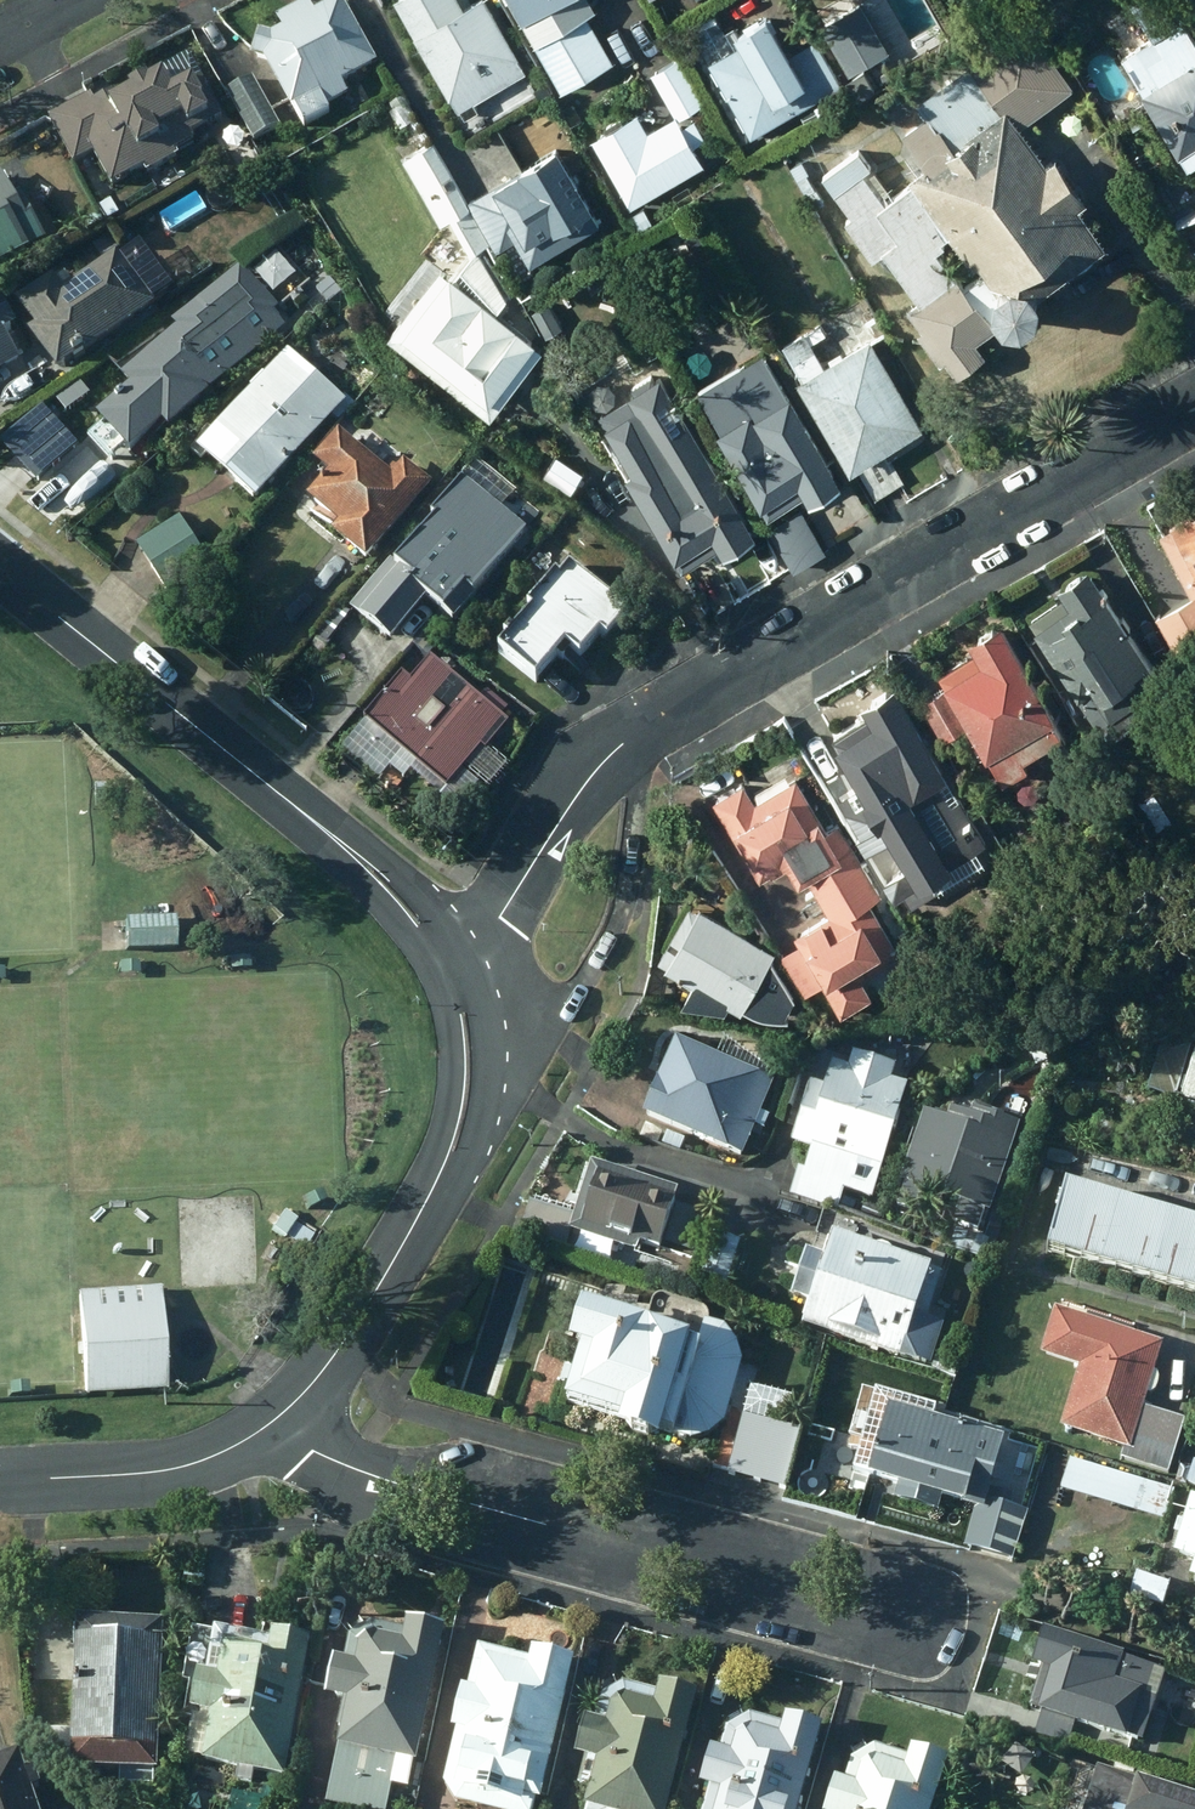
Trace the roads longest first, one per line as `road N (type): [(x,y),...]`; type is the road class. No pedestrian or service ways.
road 1 (residential): [(453,979),(583,789),(621,748),(1194,408)]
road 2 (residential): [(453,979),(408,912),(332,839),(0,569)]
road 3 (residential): [(755,1579),(392,1485),(260,1432)]
road 4 (residential): [(260,1432),(344,1345),(448,1155),(468,1072),(453,979)]
road 5 (residential): [(755,1579),(839,1572),(894,1584),(923,1620),(910,1643),(877,1648),(805,1619)]
road 6 (residential): [(0,1481),(172,1470),(260,1432)]

